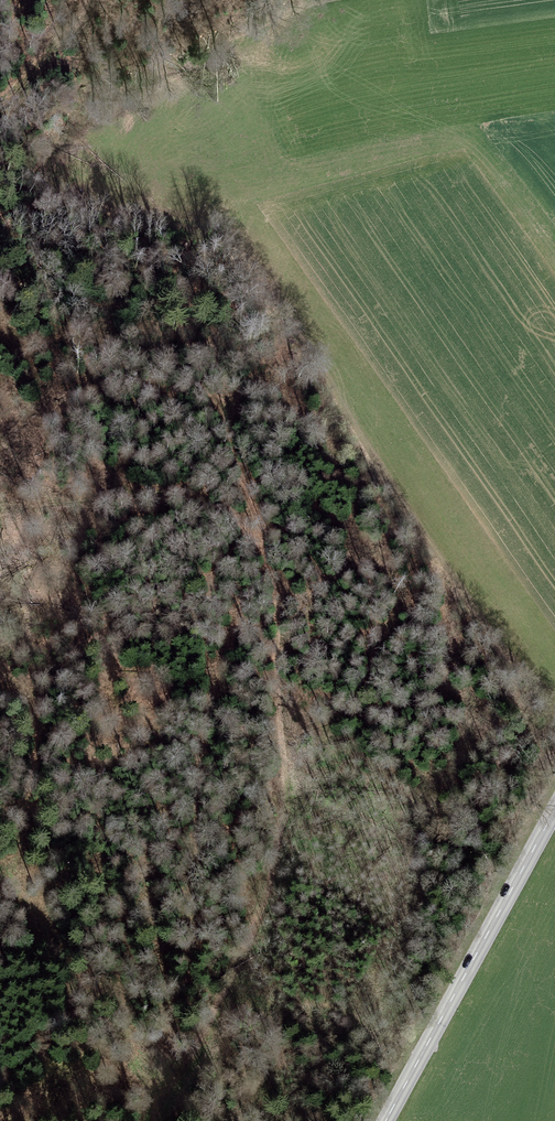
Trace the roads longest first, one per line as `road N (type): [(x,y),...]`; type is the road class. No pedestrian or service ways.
road 1 (track): [(154,1120),(236,967),(281,849),(281,722),(263,551)]
road 2 (tertiary): [(386,1120),(554,811)]
road 3 (track): [(263,551),(234,519),(173,495),(0,505)]
road 4 (track): [(0,875),(34,910),(161,1100)]
road 5 (track): [(263,551),(225,415),(261,374)]

